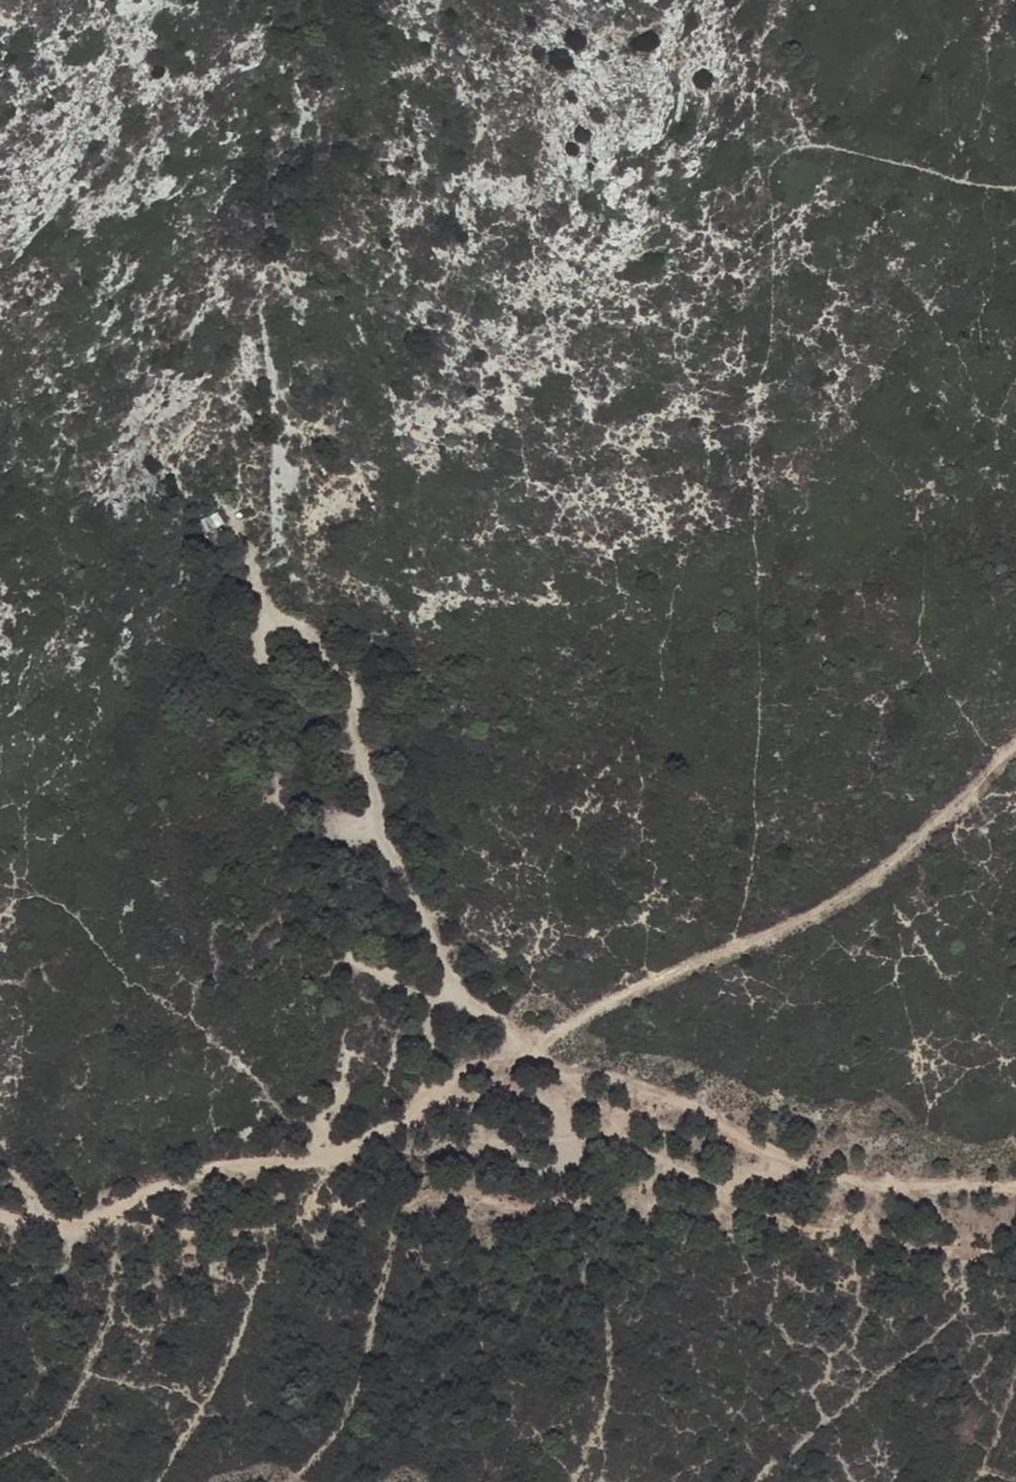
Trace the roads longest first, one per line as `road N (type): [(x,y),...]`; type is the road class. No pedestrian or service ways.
road 1 (track): [(0,1215),(49,1232),(92,1222),(130,1194),(188,1171),(323,1157),(533,1040)]
road 2 (track): [(533,1040),(559,1066),(877,1170),(1015,1170)]

